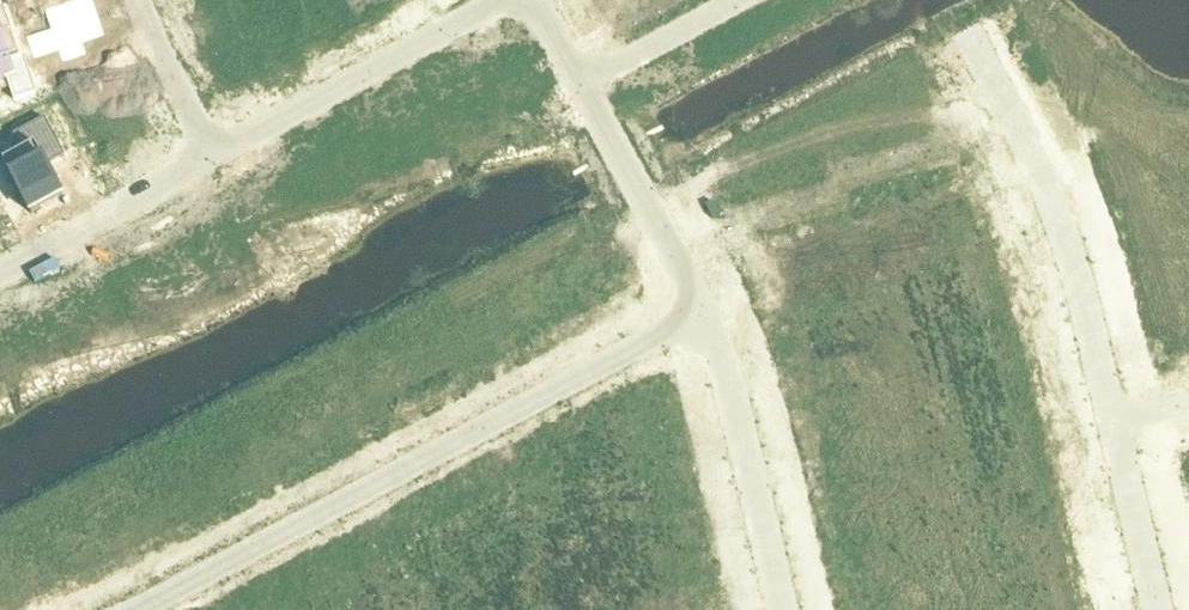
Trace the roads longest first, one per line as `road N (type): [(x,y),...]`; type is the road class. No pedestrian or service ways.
road 1 (residential): [(148,609),(704,319)]
road 2 (residential): [(1115,428),(1049,199),(956,19)]
road 3 (residential): [(507,0),(210,163)]
road 4 (residential): [(782,609),(704,319)]
road 5 (residential): [(704,319),(582,88)]
road 6 (residential): [(210,163),(0,274)]
road 7 (residential): [(746,0),(582,88)]
road 8 (residential): [(1158,609),(1115,428)]
road 9 (residential): [(210,163),(133,0)]

